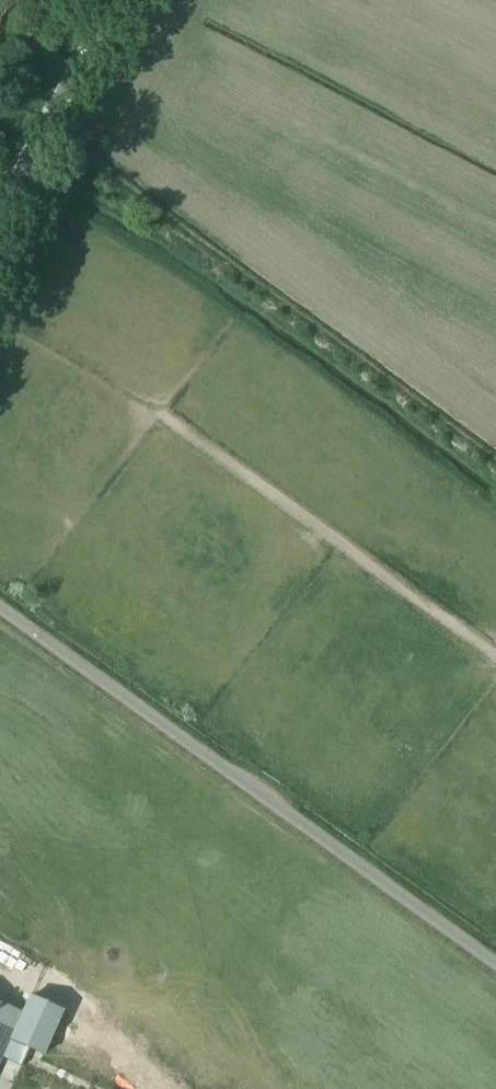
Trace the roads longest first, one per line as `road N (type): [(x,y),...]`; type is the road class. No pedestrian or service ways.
road 1 (unclassified): [(0,609),(495,966)]
road 2 (tertiary): [(0,234),(135,0)]

